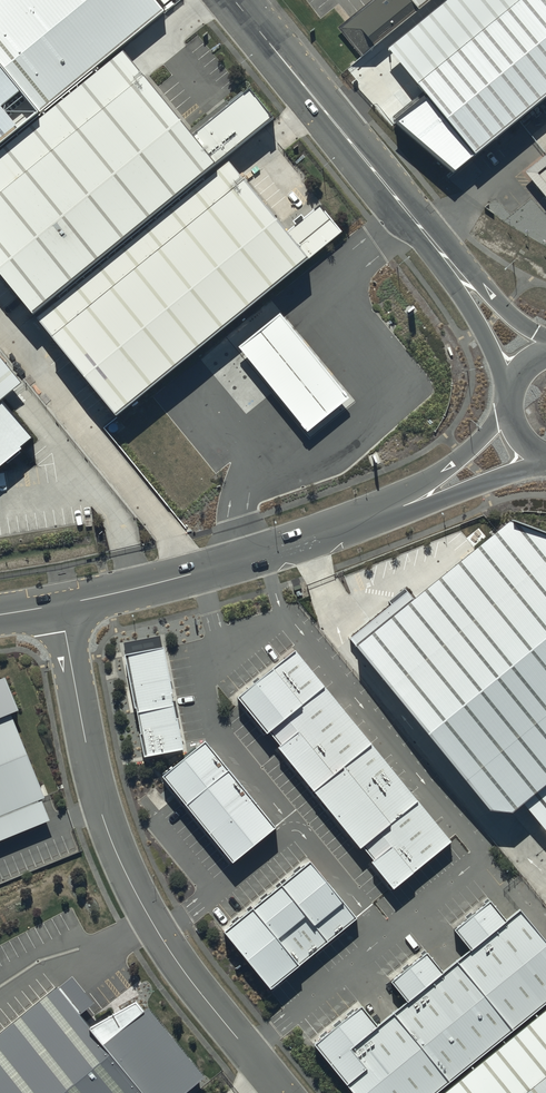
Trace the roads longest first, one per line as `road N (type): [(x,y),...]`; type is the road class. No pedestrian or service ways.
road 1 (residential): [(289,1092),(172,948),(126,871),(92,766),(61,604)]
road 2 (residential): [(61,604),(265,552),(410,504)]
road 3 (tertiary): [(236,0),(454,270)]
road 4 (residential): [(545,454),(410,504)]
road 5 (residential): [(410,504),(511,411)]
road 6 (tertiary): [(510,391),(454,270)]

